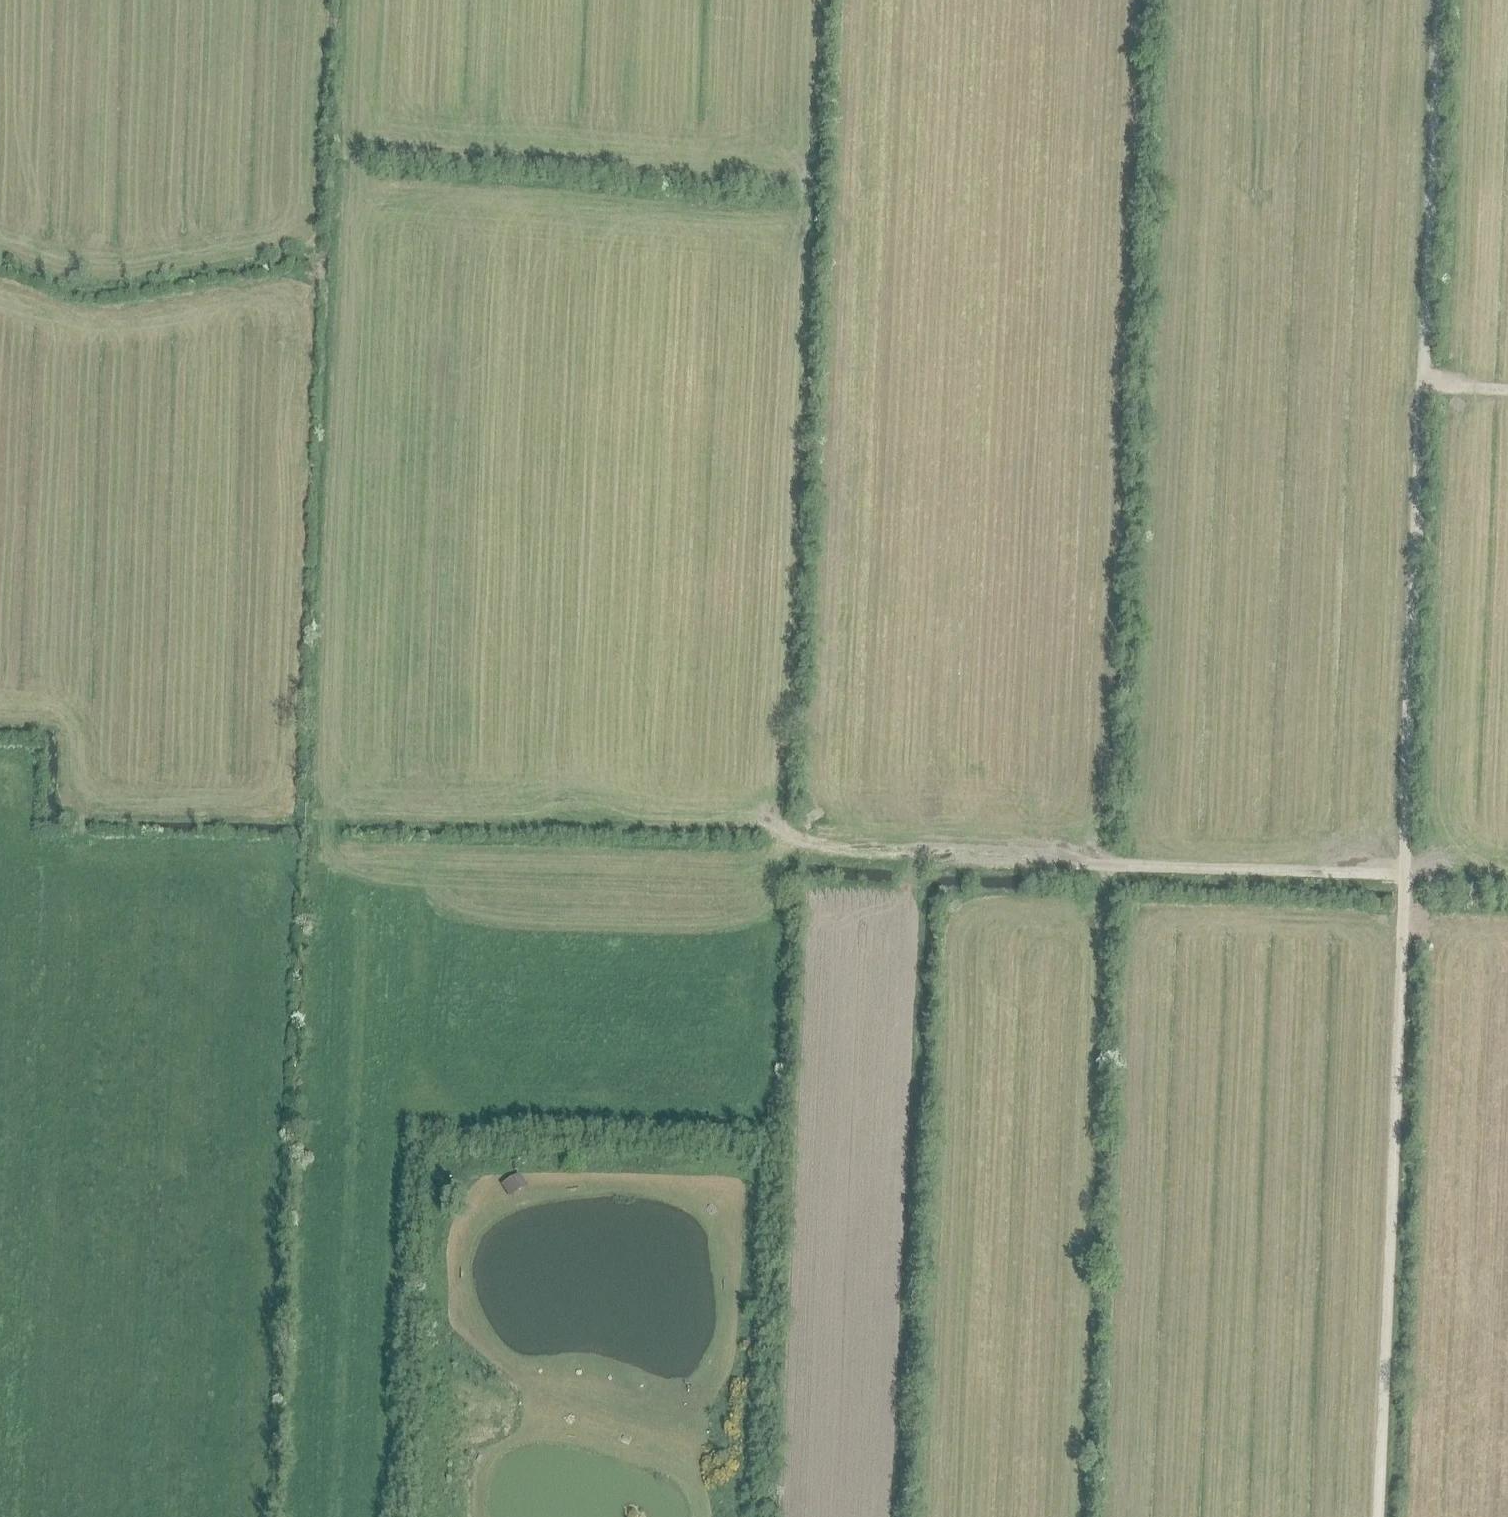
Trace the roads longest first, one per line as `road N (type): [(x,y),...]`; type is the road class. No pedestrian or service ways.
road 1 (track): [(1407,878),(780,842)]

